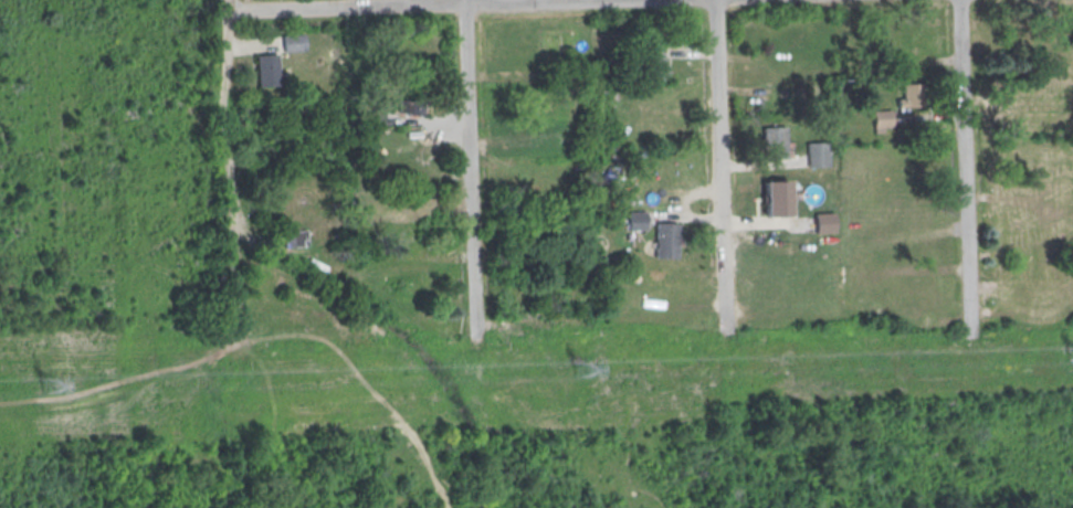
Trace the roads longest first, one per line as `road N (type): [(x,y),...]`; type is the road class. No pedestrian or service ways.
road 1 (residential): [(587,0),(222,12)]
road 2 (residential): [(462,0),(475,341)]
road 3 (residential): [(957,0),(968,338)]
road 4 (residential): [(713,0),(724,336)]
road 5 (residential): [(222,0),(219,118),(233,313)]

